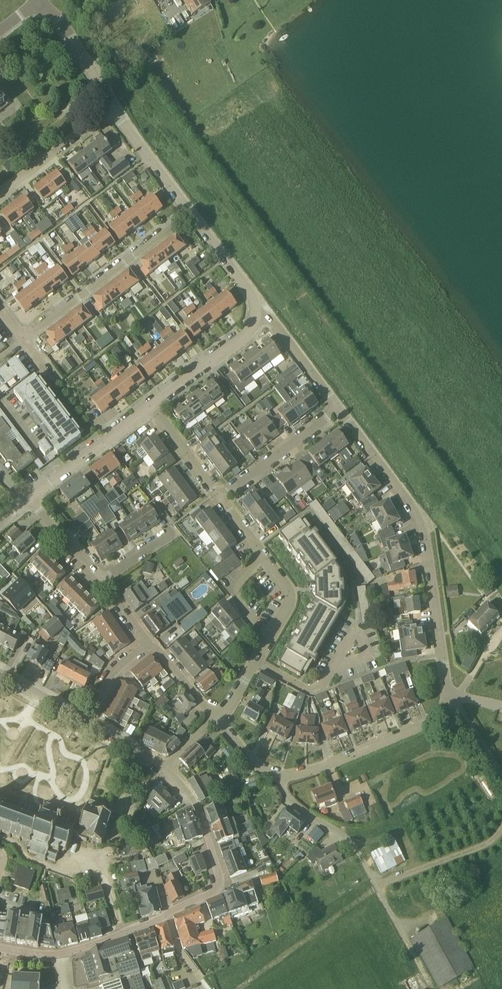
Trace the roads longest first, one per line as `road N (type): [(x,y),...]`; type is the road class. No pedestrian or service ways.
road 1 (residential): [(0,948),(65,953),(219,889),(199,811),(162,770)]
road 2 (residential): [(449,692),(424,528),(340,409)]
road 3 (unclassified): [(284,776),(287,795),(351,842),(376,885),(486,844),(501,829)]
road 4 (residential): [(24,339),(190,213)]
road 5 (residential): [(449,692),(427,724),(284,776)]
road 6 (residential): [(30,498),(151,406)]
road 7 (residential): [(220,498),(340,409)]
road 8 (residential): [(0,194),(114,107)]
road 9 (residential): [(151,406),(245,336),(256,314)]
road 10 (residential): [(190,213),(114,107)]
road 11 (residential): [(114,107),(59,18),(39,2)]
road 12 (residential): [(340,409),(272,319),(256,314)]
road 13 (residential): [(256,314),(249,289),(190,213)]

